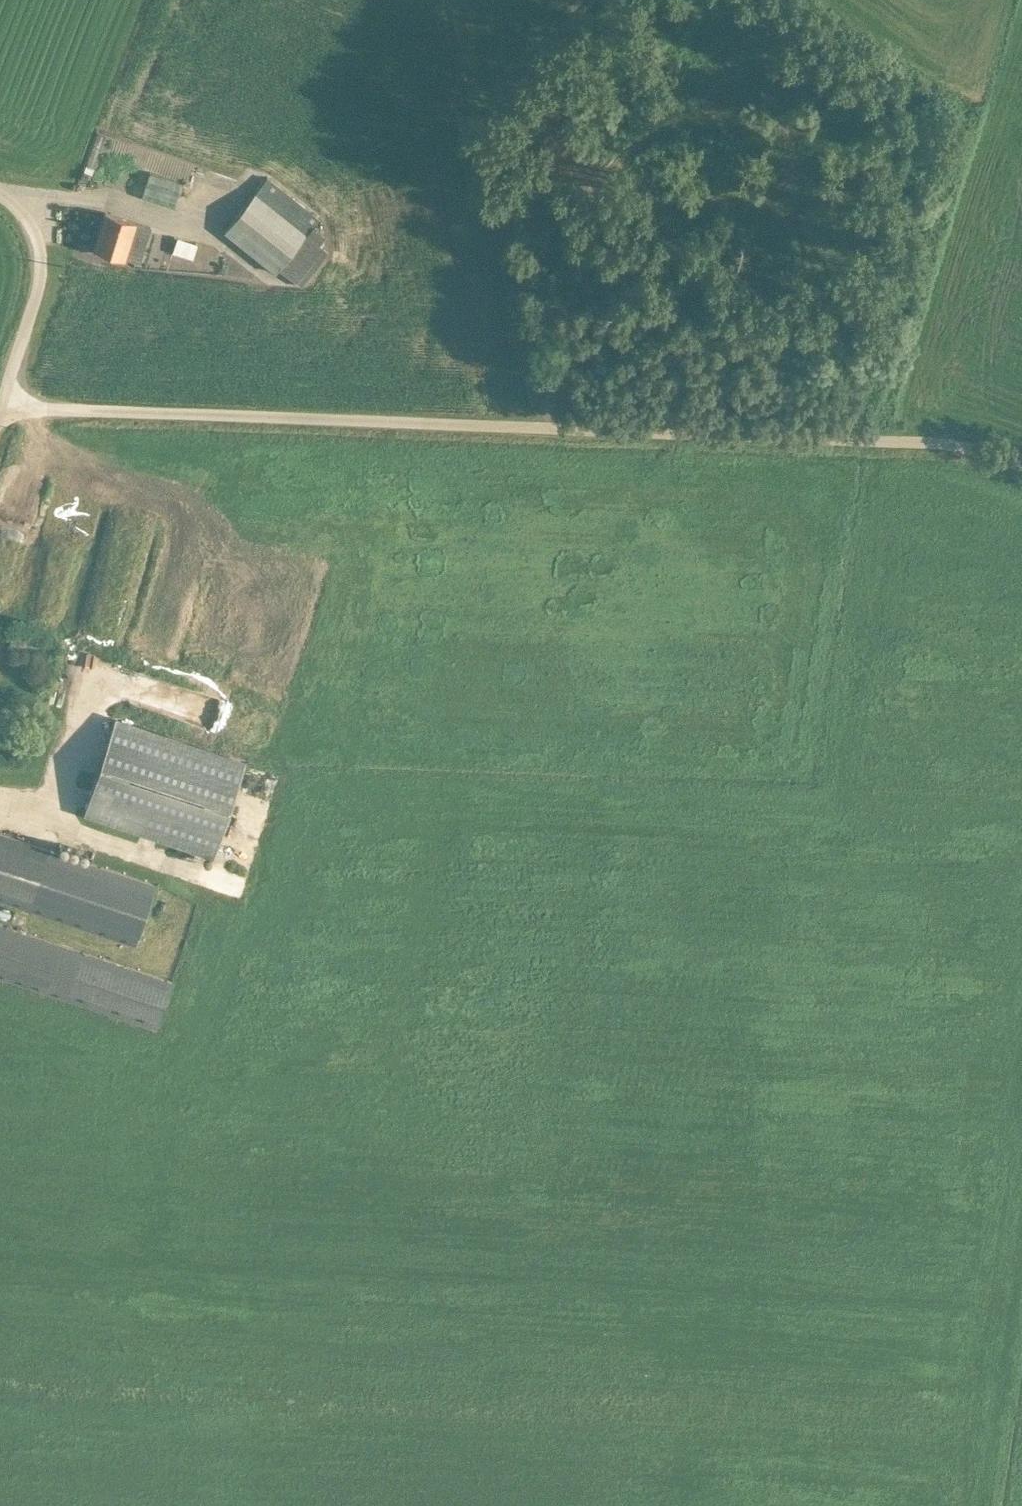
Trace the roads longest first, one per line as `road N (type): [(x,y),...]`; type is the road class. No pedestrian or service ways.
road 1 (unclassified): [(1,398),(948,443),(1021,463)]
road 2 (unclassified): [(1,398),(39,273),(37,241),(21,206),(0,191)]

